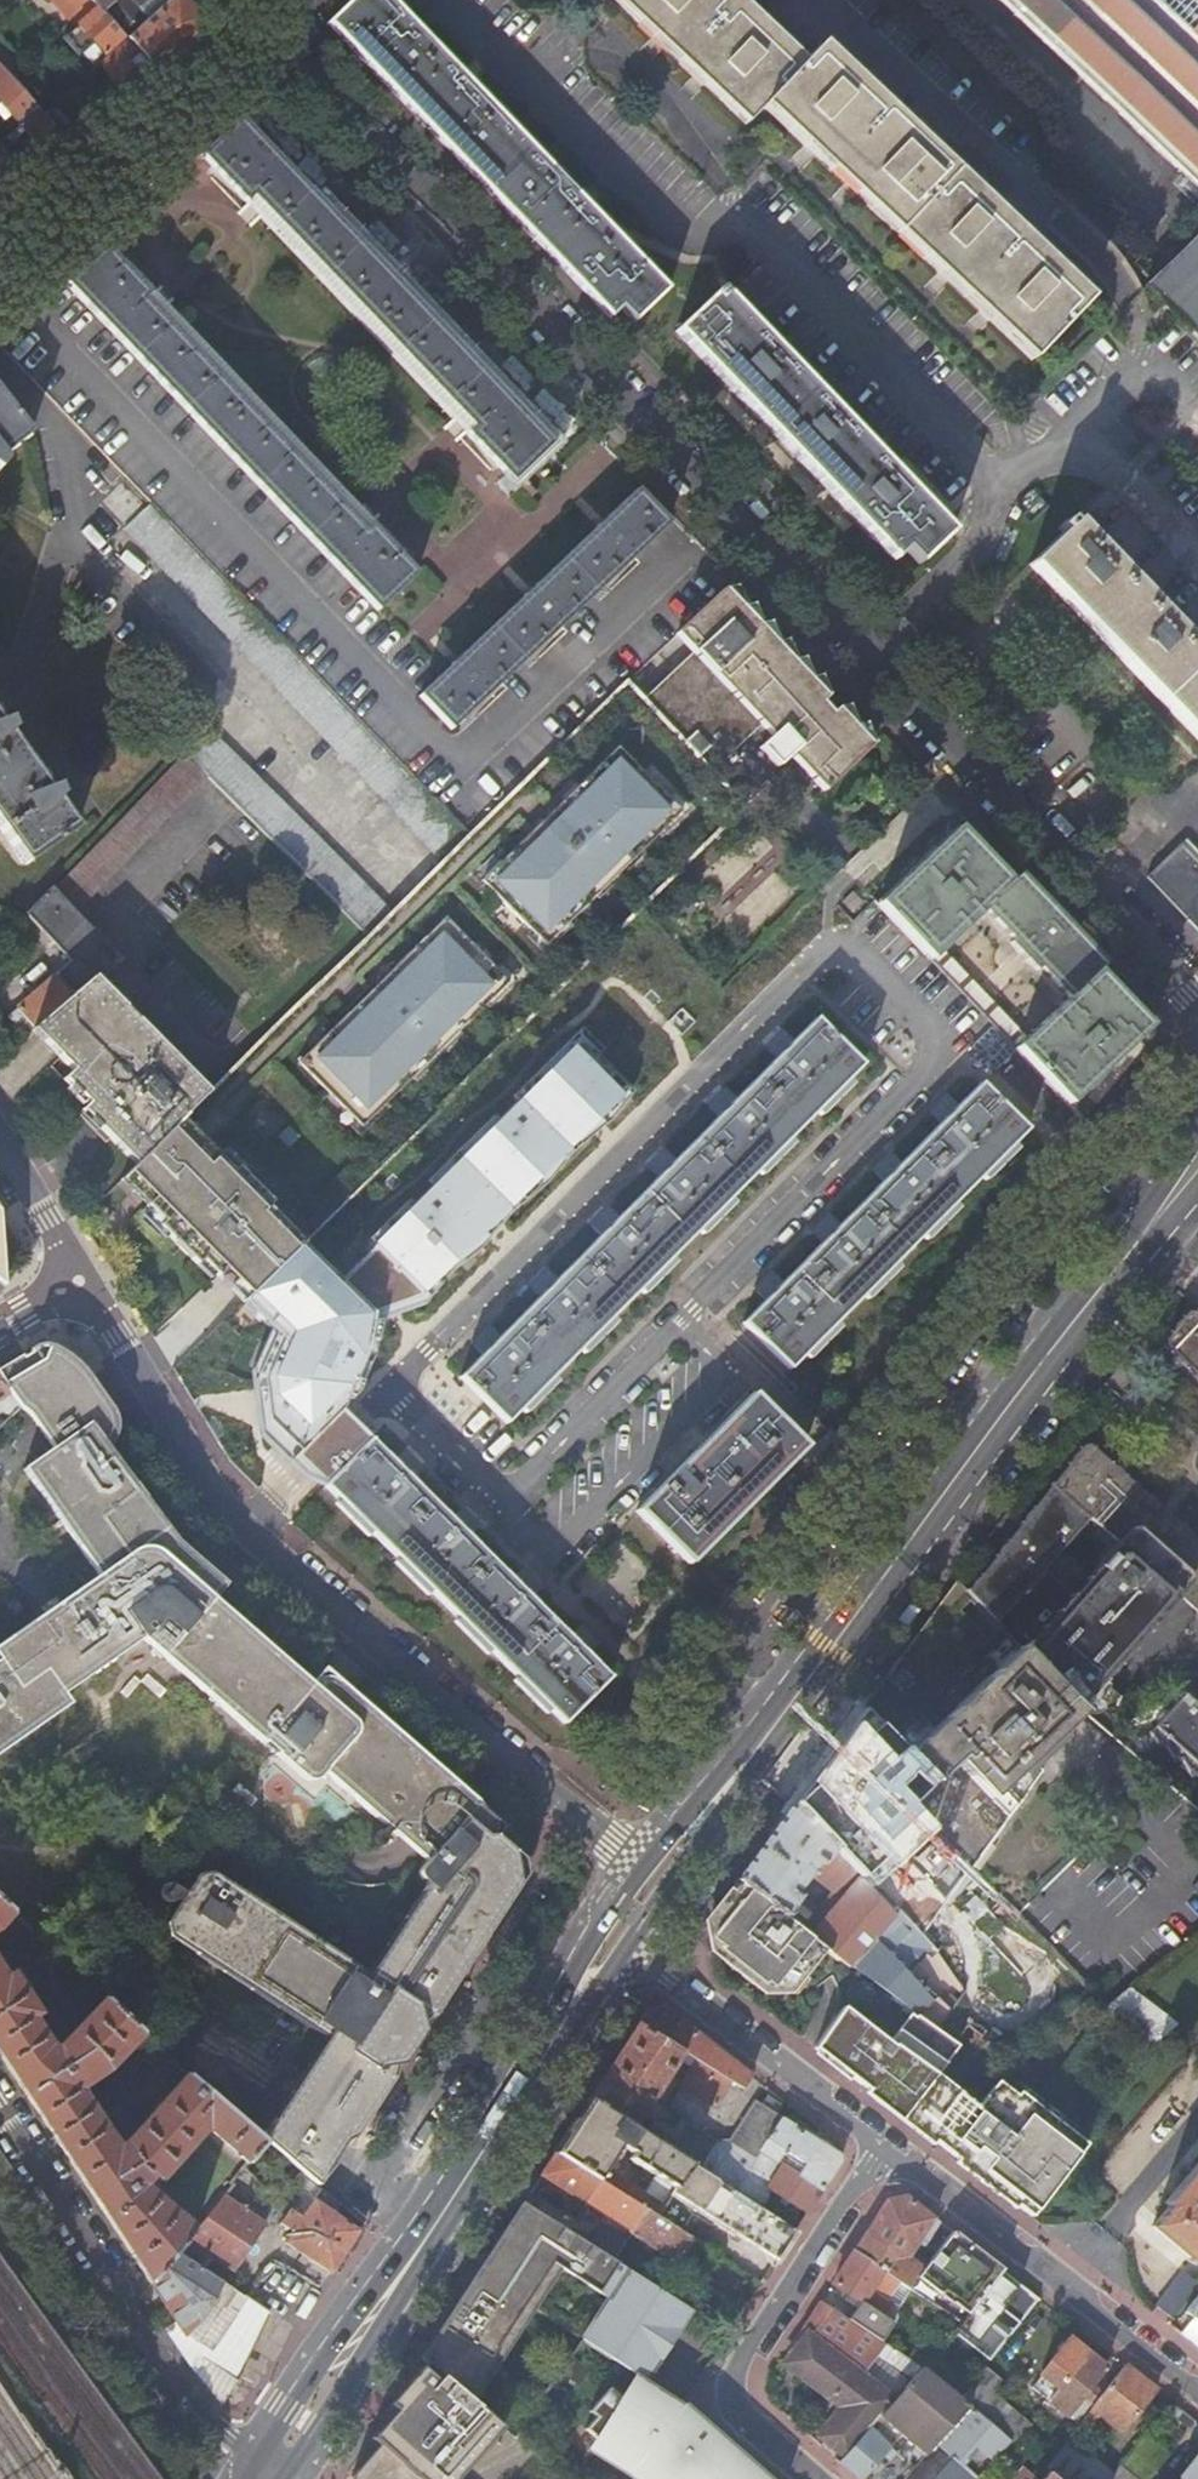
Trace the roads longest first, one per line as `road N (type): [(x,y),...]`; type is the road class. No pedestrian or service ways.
road 1 (residential): [(268,24),(1197,995)]
road 2 (residential): [(1197,1044),(726,1664),(727,1793)]
road 3 (residential): [(655,1879),(242,1525),(87,1275)]
road 4 (primary): [(1197,1175),(1019,1398),(727,1793)]
road 5 (residential): [(0,2099),(131,2306),(227,2427),(275,2464)]
road 6 (residential): [(813,2478),(743,2418),(732,2383),(881,2146)]
road 7 (residential): [(593,1972),(505,1982),(400,2157),(397,2200),(409,2264)]
road 8 (residential): [(881,2146),(1197,2391)]
road 9 (residential): [(268,24),(0,251)]
road 10 (primary): [(593,1972),(409,2264)]
road 11 (residential): [(612,1938),(881,2146)]
road 12 (primary): [(409,2264),(275,2464)]
road 13 (residential): [(87,1275),(0,1138)]

